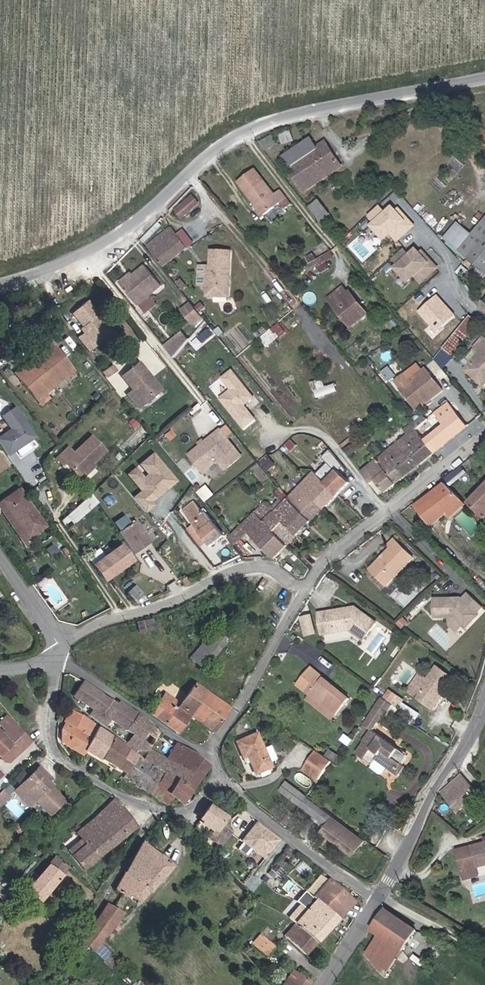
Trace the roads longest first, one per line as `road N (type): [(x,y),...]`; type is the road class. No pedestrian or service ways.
road 1 (unclassified): [(0,283),(105,243),(229,139),(262,122),(484,80)]
road 2 (residential): [(64,643),(103,616),(159,604),(244,568),(268,566),(306,591)]
road 3 (residential): [(306,591),(329,556),(484,431)]
road 4 (tertiary): [(378,899),(484,704)]
road 5 (residential): [(159,807),(41,984)]
road 6 (residential): [(159,807),(78,766),(56,737),(65,655)]
road 7 (residential): [(378,899),(265,819),(225,771)]
road 8 (residential): [(211,751),(306,591)]
road 9 (residential): [(211,751),(65,655)]

